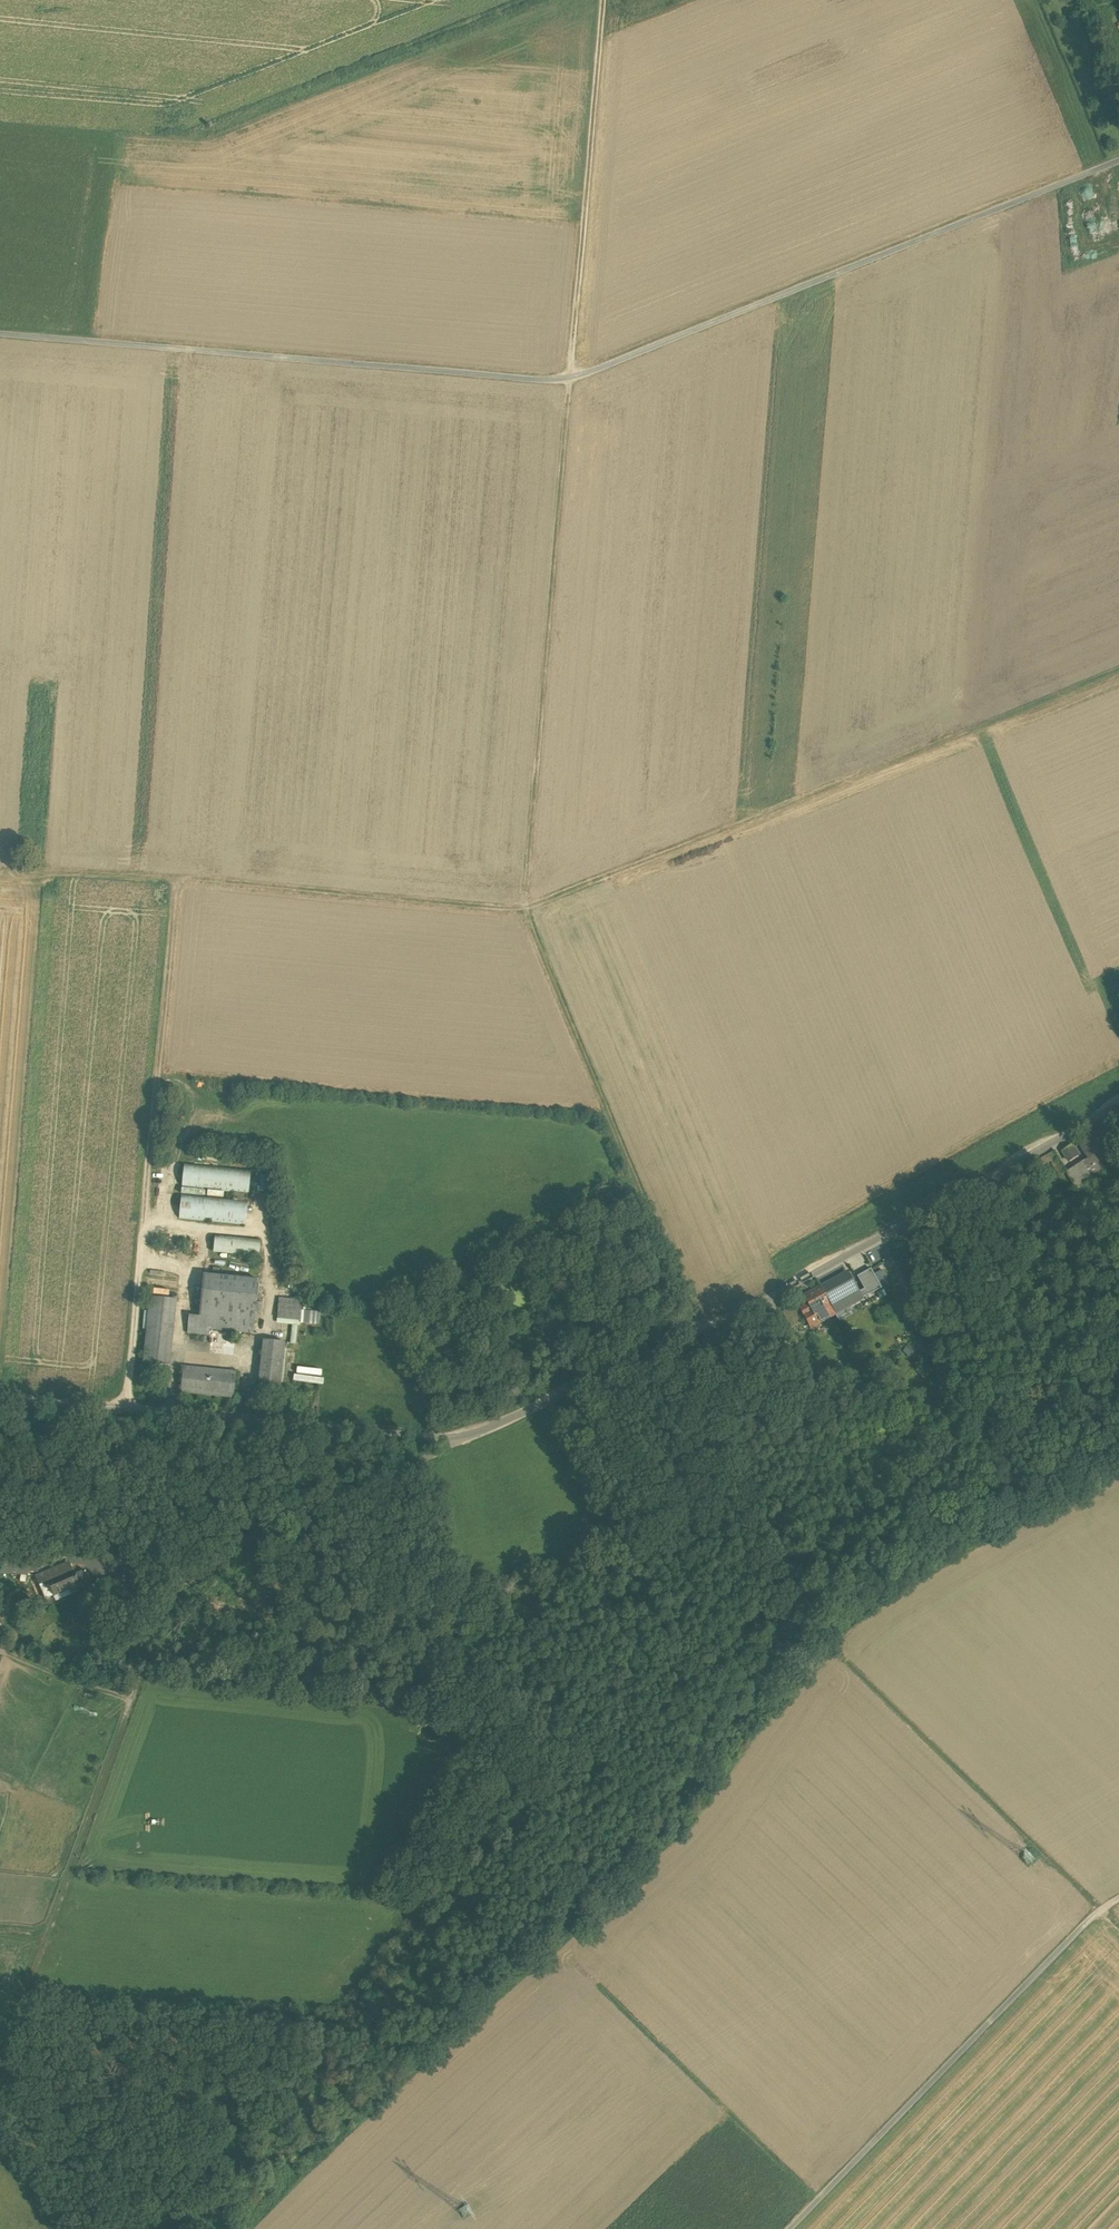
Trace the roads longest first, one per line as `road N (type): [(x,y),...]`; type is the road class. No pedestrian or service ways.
road 1 (unclassified): [(1118,1109),(698,1334),(462,1439),(0,1397)]
road 2 (unclassified): [(1118,159),(567,379),(0,334)]
road 3 (track): [(601,0),(525,907)]
road 4 (track): [(1118,1934),(822,1640),(761,1544),(698,1334)]
road 5 (track): [(525,907),(1118,669)]
road 6 (track): [(126,1409),(176,877)]
road 7 (track): [(0,867),(525,907)]
road 8 (track): [(525,907),(698,1334)]
road 9 (track): [(1118,1905),(1085,1928),(792,2228)]
road 10 (track): [(0,2062),(138,1676)]
road 11 (track): [(562,1955),(816,2205)]
road 12 (track): [(128,1702),(0,1652)]

